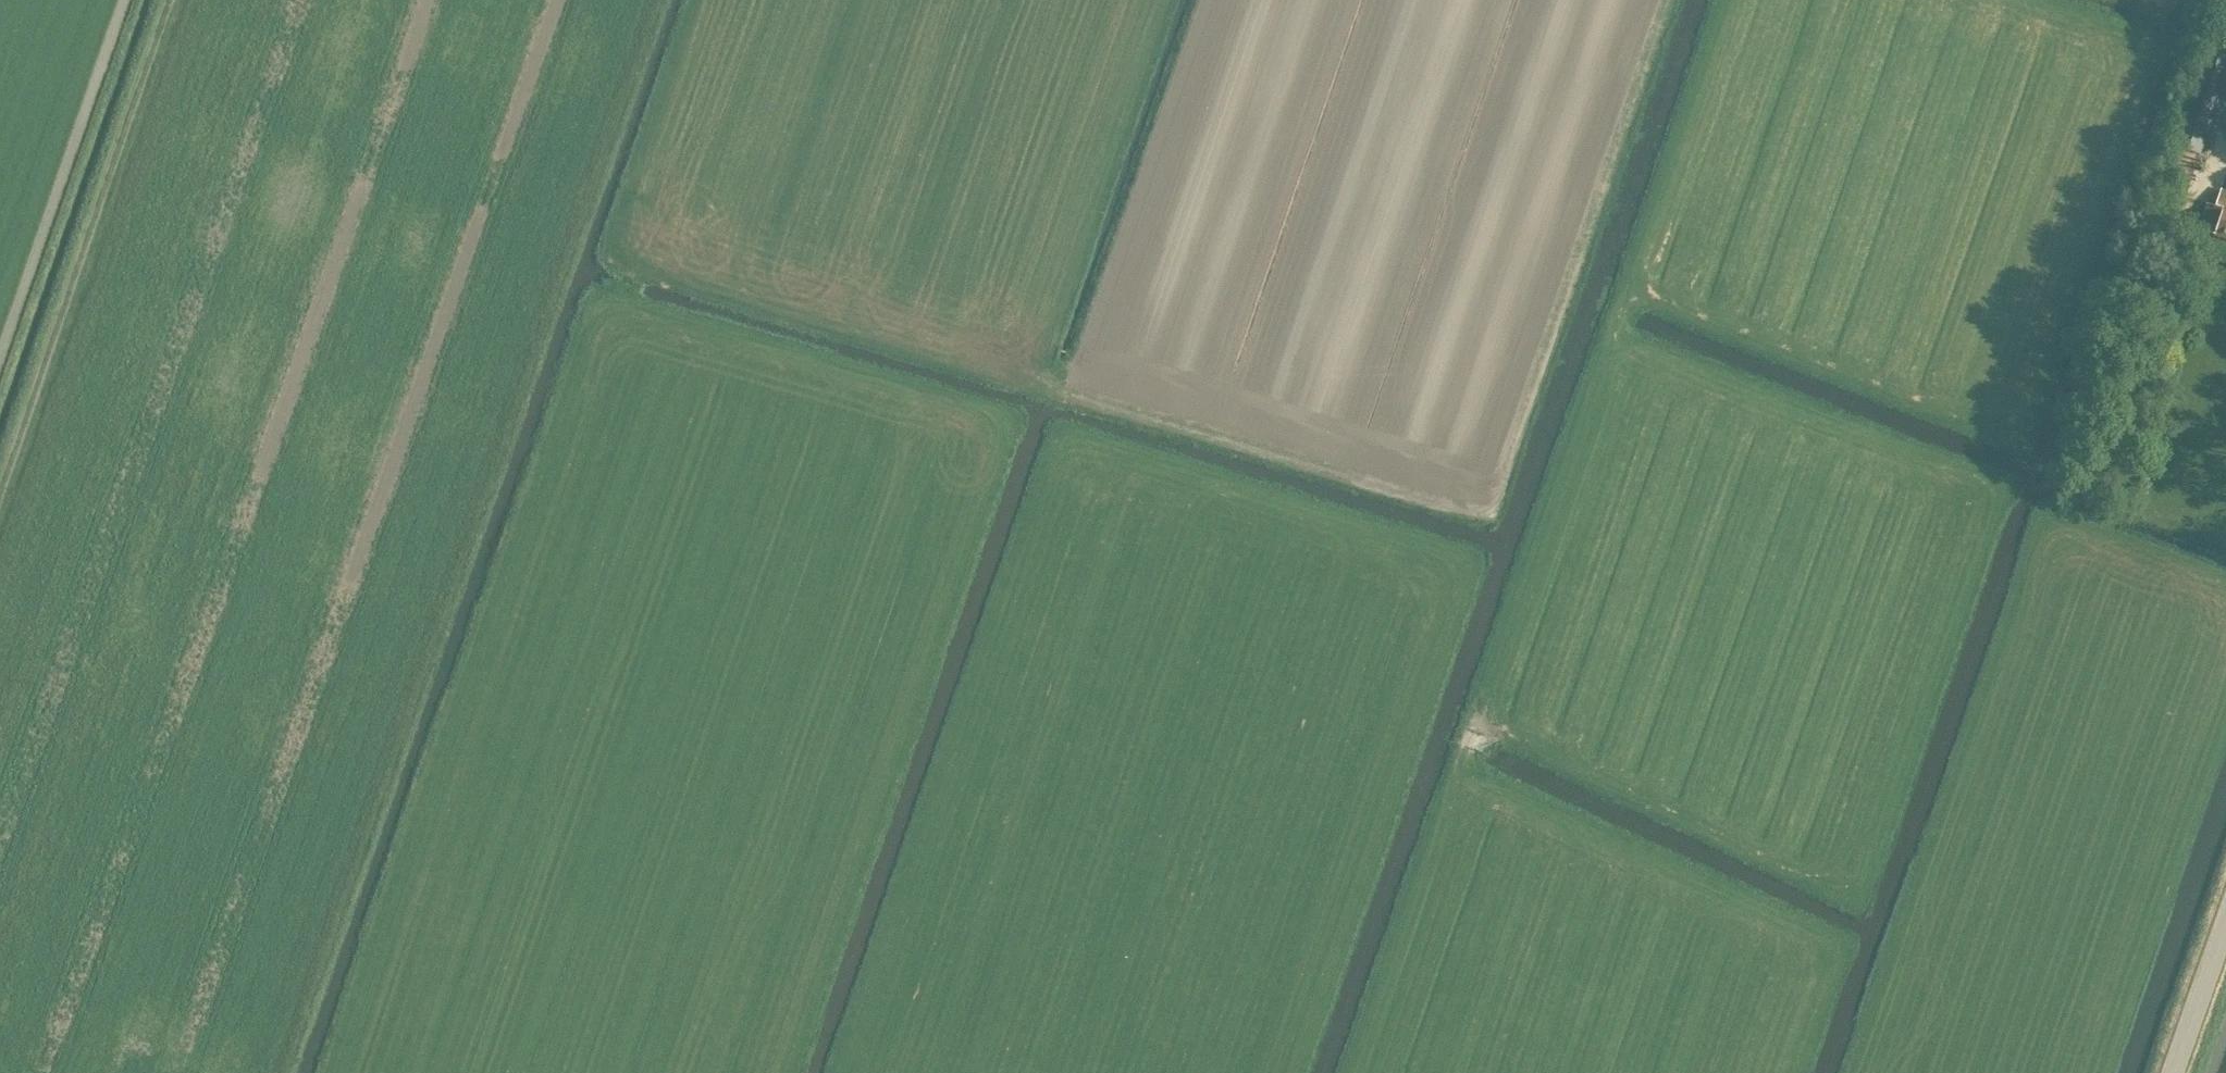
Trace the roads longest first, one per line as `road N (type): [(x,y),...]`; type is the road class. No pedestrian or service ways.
road 1 (tertiary): [(2172,1072),(2225,923)]

